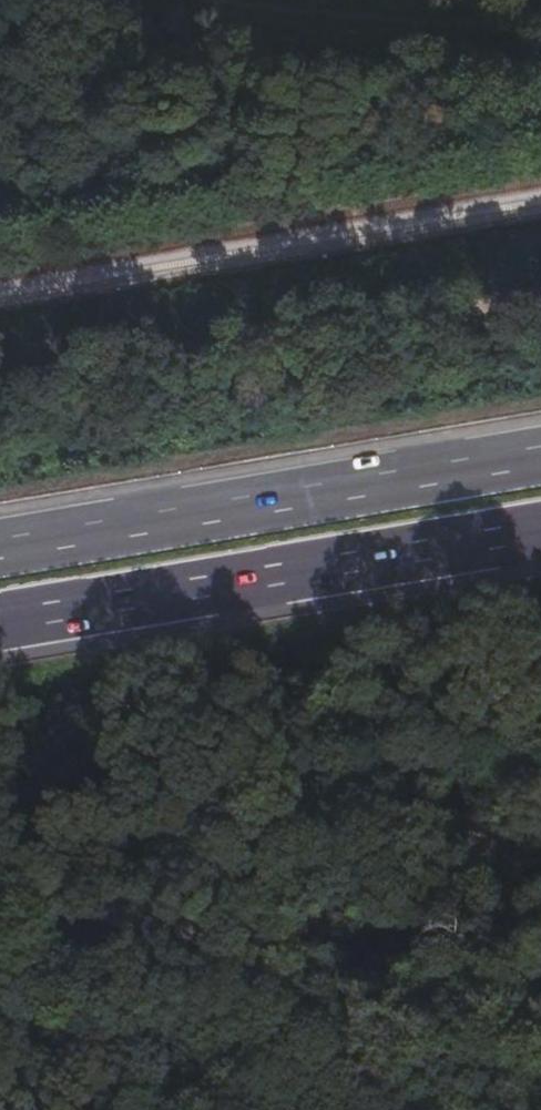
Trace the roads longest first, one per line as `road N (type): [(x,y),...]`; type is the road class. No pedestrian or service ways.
road 1 (track): [(540,821),(0,915)]
road 2 (motorway): [(0,622),(540,529)]
road 3 (motorway): [(540,453),(0,546)]

